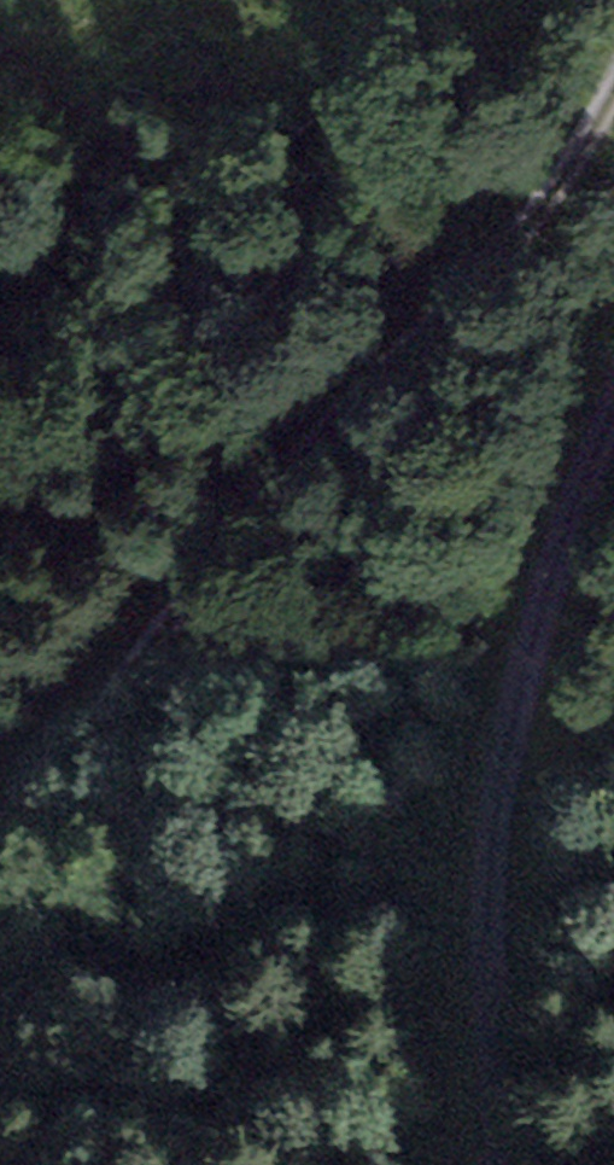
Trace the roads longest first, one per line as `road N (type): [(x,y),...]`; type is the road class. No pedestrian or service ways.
road 1 (track): [(613,84),(588,129),(180,604),(0,888)]
road 2 (track): [(613,392),(587,446),(503,757),(480,1008),(483,1164)]

